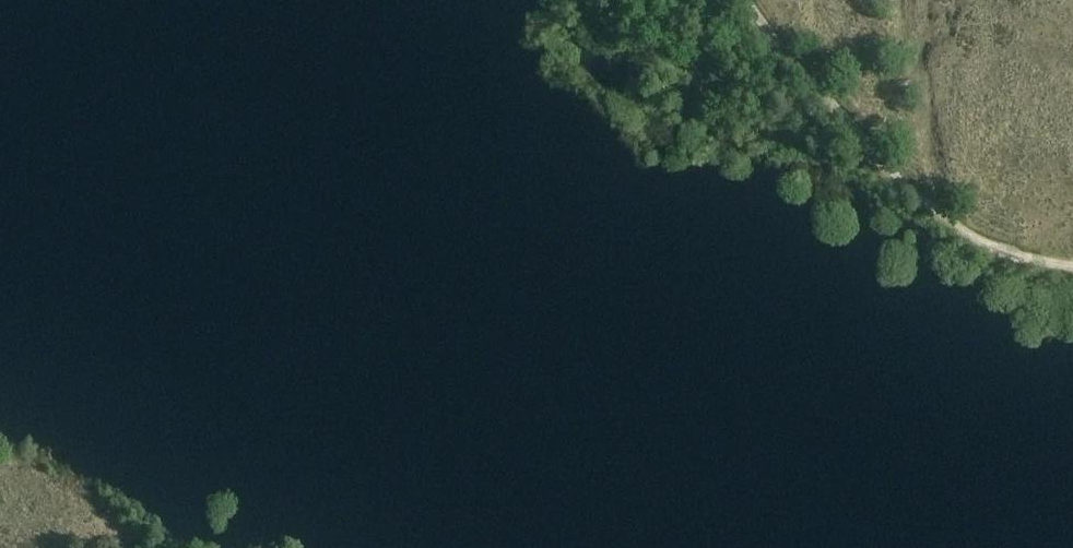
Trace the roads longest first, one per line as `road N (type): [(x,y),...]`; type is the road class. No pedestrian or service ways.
road 1 (track): [(747,0),(915,195),(996,249),(1072,267)]

